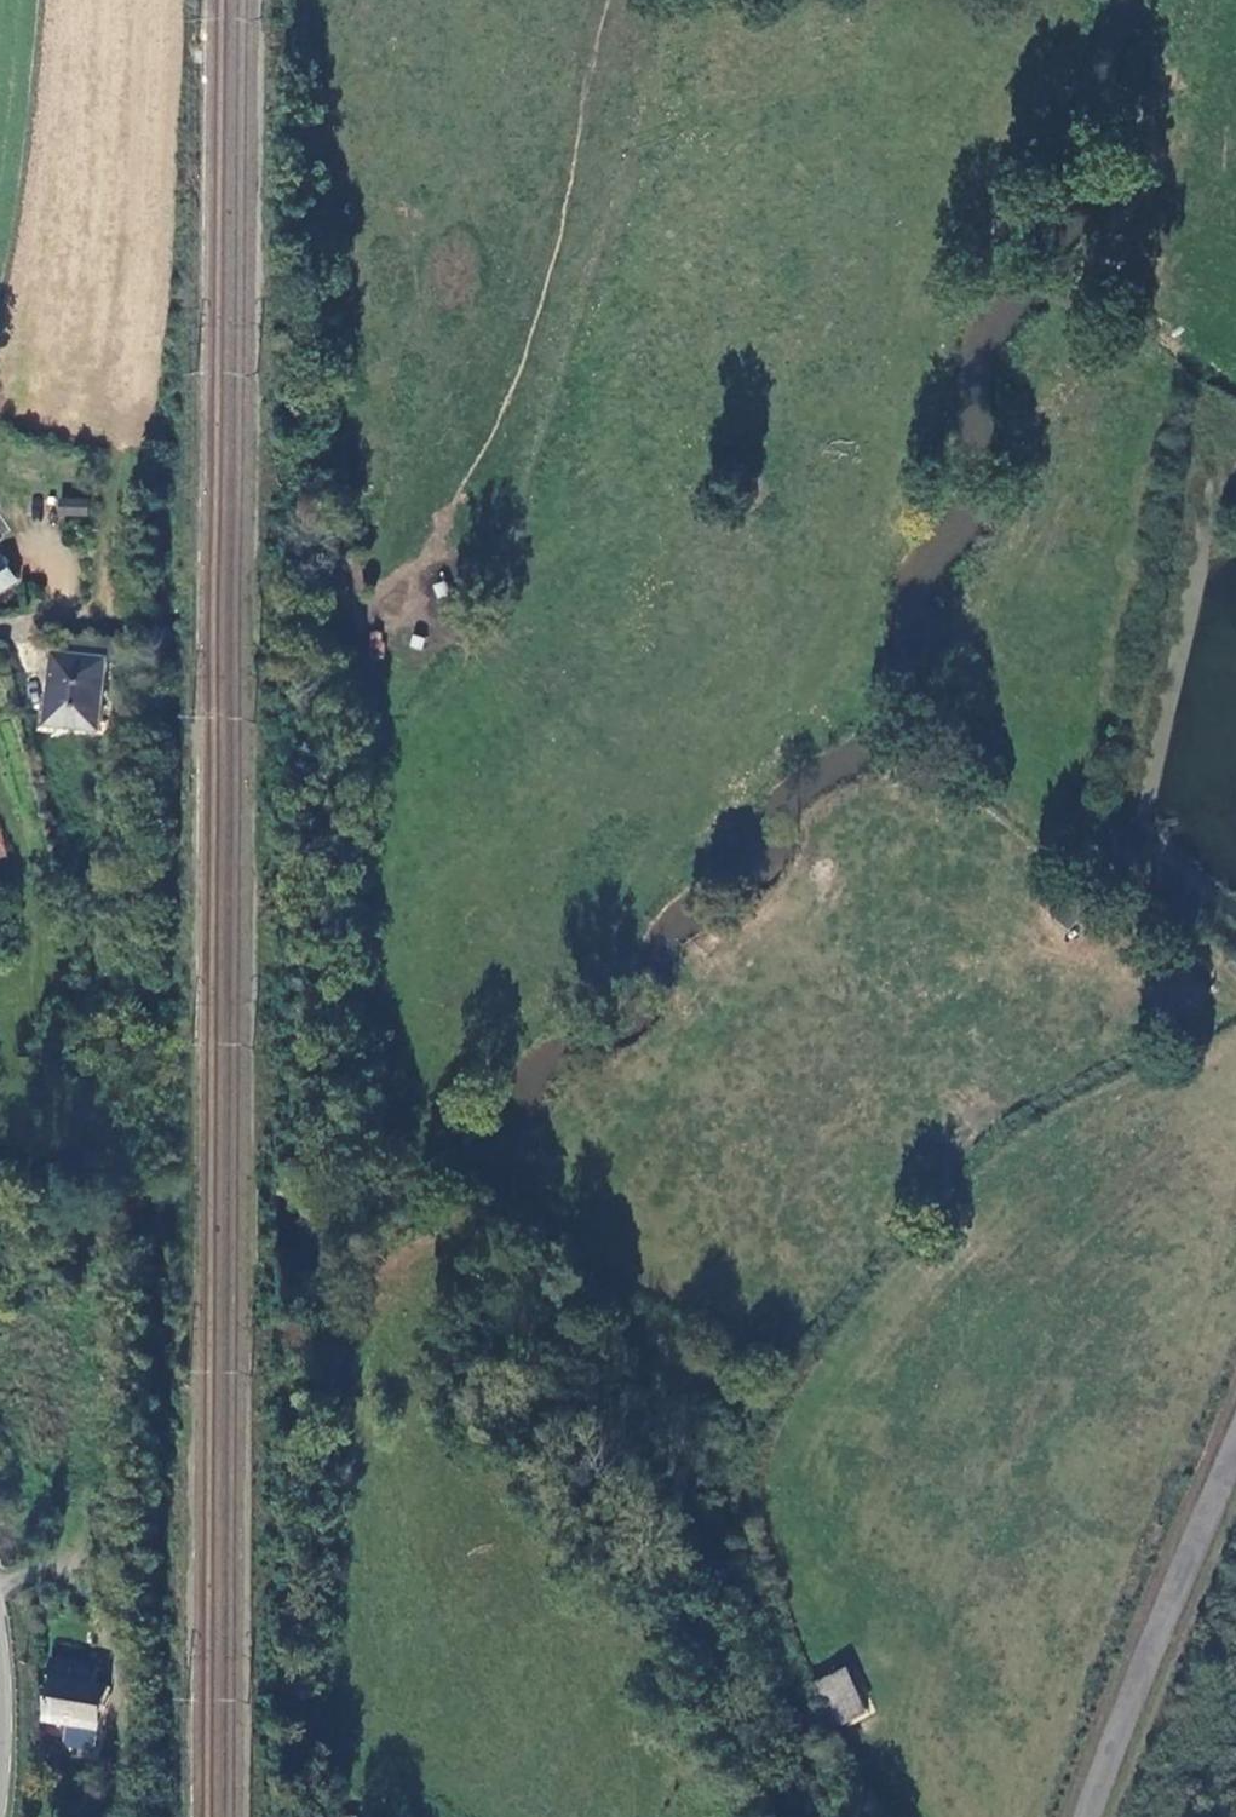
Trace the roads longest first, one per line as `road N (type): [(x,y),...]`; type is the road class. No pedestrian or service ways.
road 1 (unclassified): [(1235,1444),(1083,1816)]

